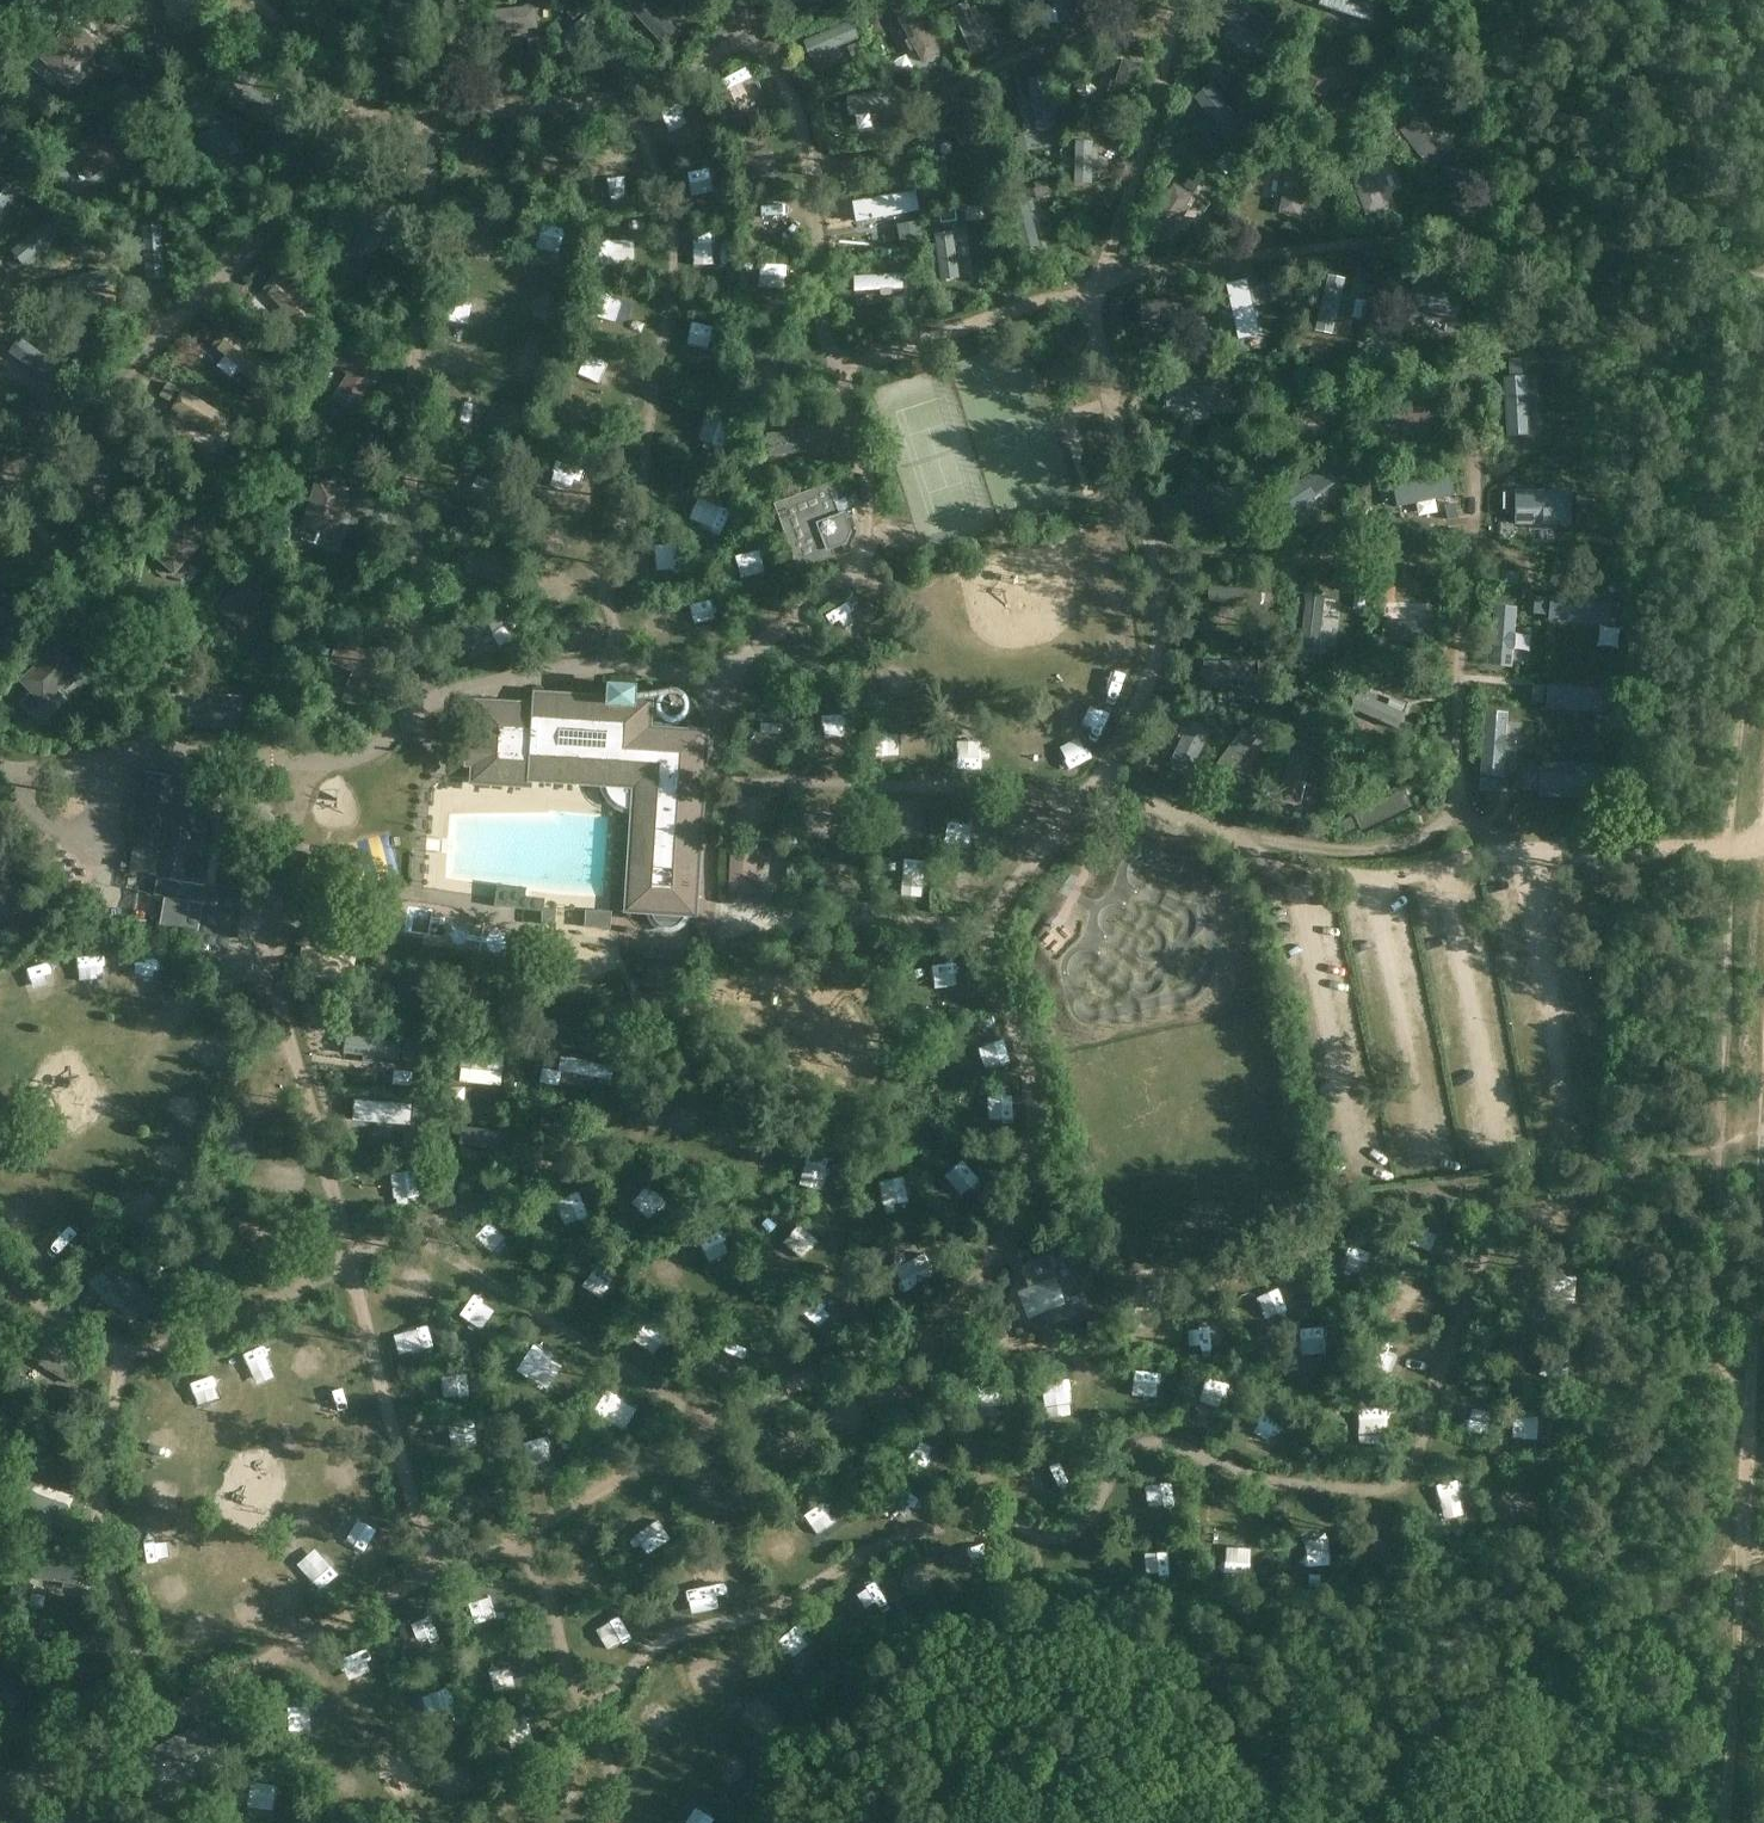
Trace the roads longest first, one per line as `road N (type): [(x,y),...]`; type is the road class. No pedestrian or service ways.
road 1 (track): [(1763,1131),(1723,1822)]

